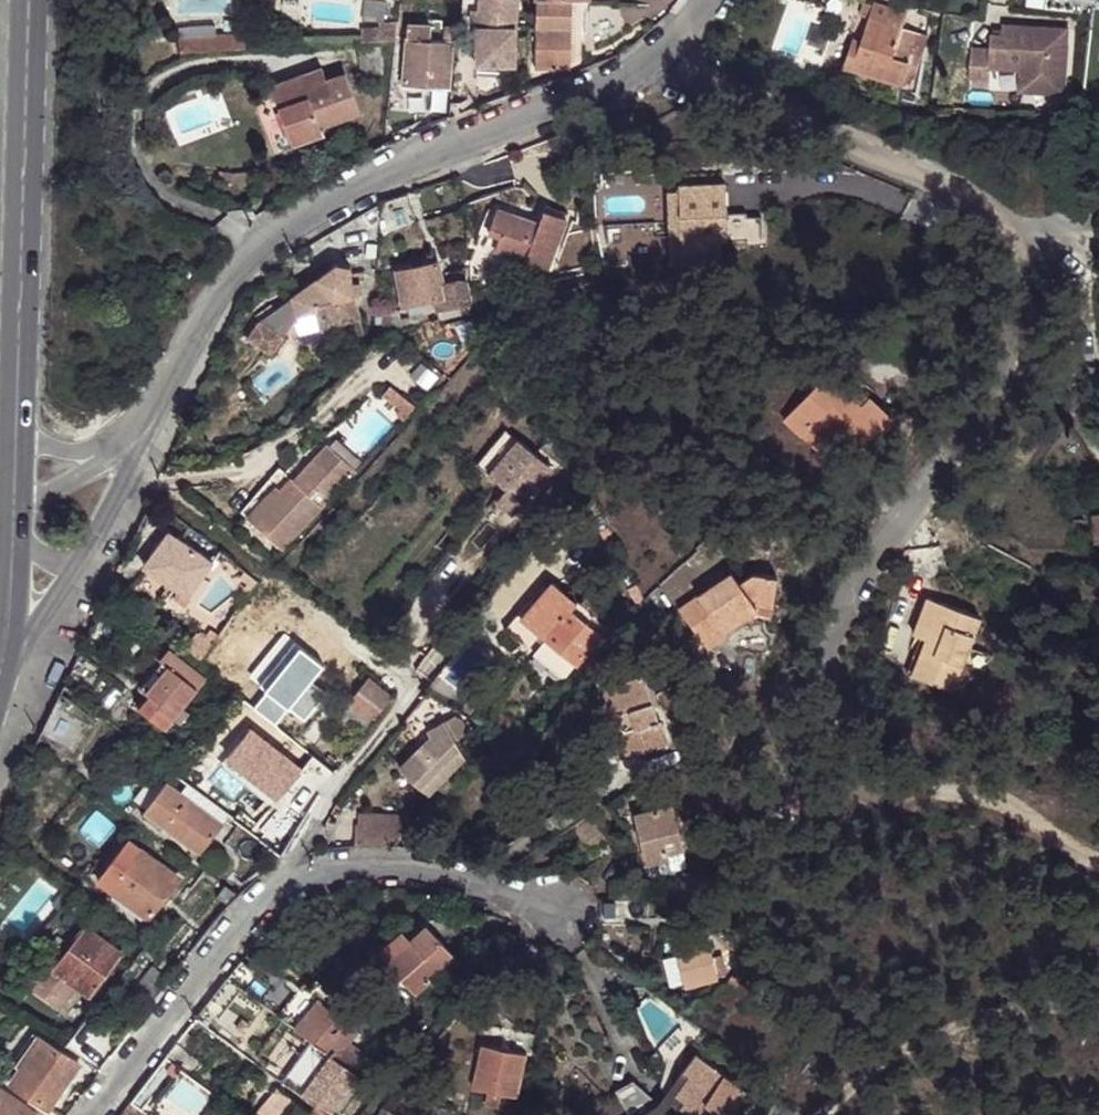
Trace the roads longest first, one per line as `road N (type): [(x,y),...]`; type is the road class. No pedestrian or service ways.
road 1 (residential): [(978,802),(914,799),(848,771),(823,736),(821,682),(833,631),(878,550),(999,393),(1034,289),(1029,236),(971,193),(658,64)]
road 2 (residential): [(157,400),(224,285),(271,228),(408,161),(658,64)]
road 3 (secondary): [(22,0),(13,438)]
road 4 (track): [(822,1114),(870,1074),(971,1016),(1098,1003)]
road 5 (residential): [(275,893),(303,877),(374,870),(484,887),(554,912)]
road 6 (residential): [(91,1114),(209,962),(275,893)]
road 7 (residential): [(275,893),(318,813),(401,704)]
road 8 (residential): [(81,557),(124,488),(157,400)]
road 9 (secondary): [(12,536),(8,687)]
road 10 (residential): [(8,687),(81,557)]
road 11 (residential): [(127,438),(89,472),(12,512)]

